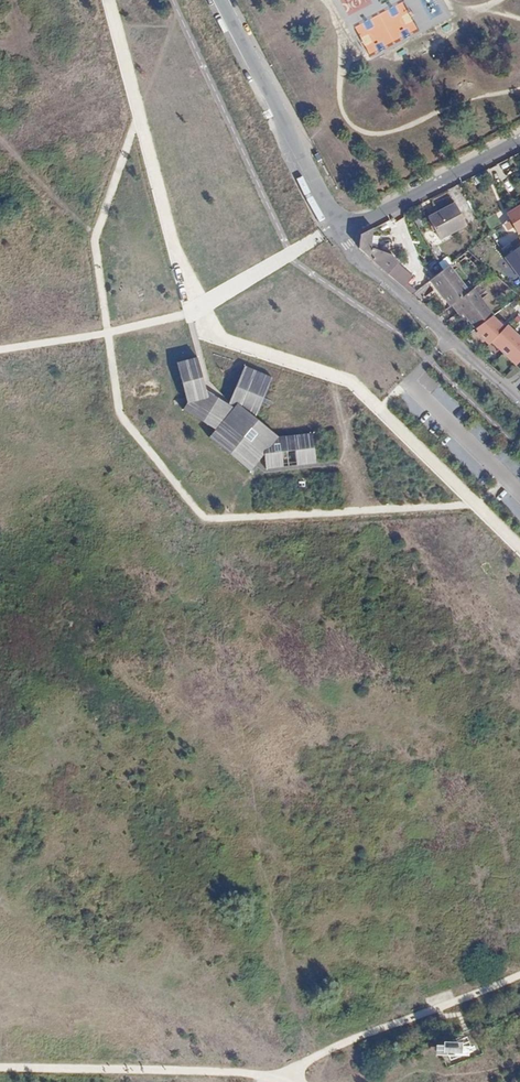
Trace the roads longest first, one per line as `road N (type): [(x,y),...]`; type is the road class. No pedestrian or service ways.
road 1 (residential): [(519,403),(348,245),(342,222)]
road 2 (residential): [(342,222),(328,209),(223,0)]
road 3 (residential): [(342,222),(364,221),(519,142)]

